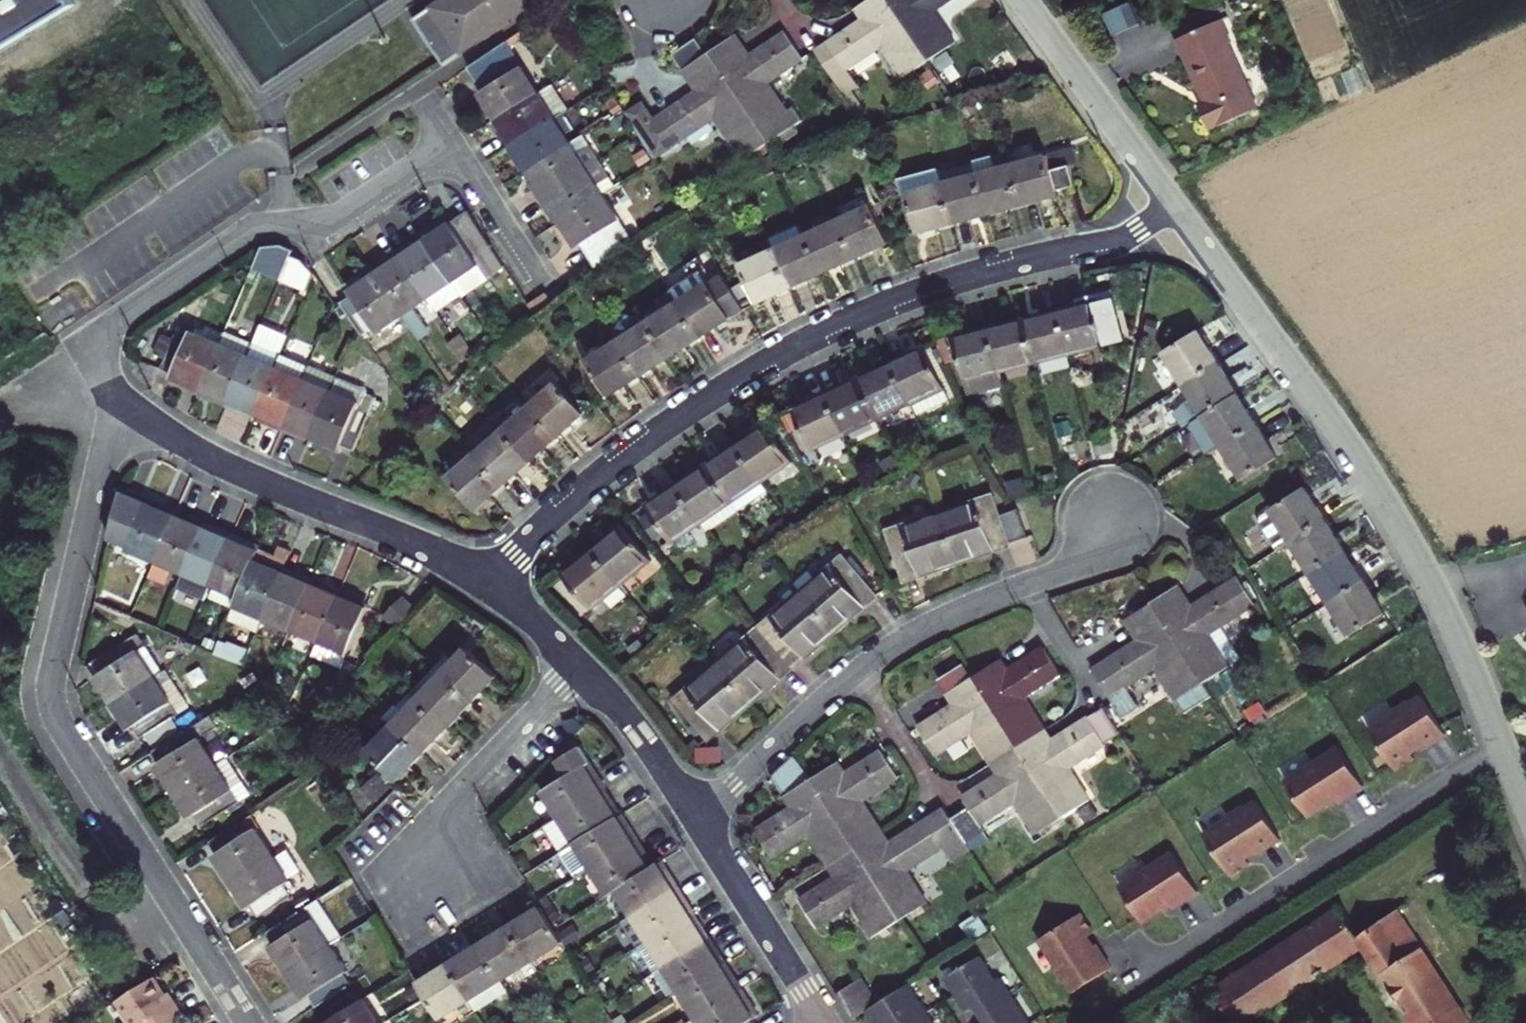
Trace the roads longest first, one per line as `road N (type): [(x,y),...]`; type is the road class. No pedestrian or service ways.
road 1 (residential): [(487,583),(637,444),(766,364),(936,286),(1115,242),(1170,208)]
road 2 (residential): [(117,403),(53,700),(63,729),(249,1022)]
road 3 (unclassified): [(1170,208),(1368,481),(1451,623),(1502,745)]
road 4 (residential): [(699,826),(793,726),(867,664),(1060,573),(1115,519)]
road 5 (residential): [(1502,745),(1131,985)]
road 6 (residential): [(81,344),(245,232),(340,216),(451,141)]
road 7 (residential): [(117,403),(214,461),(409,541),(487,583)]
road 8 (residential): [(433,904),(464,787),(583,668)]
road 9 (unclassified): [(1019,0),(1170,208)]
road 10 (residential): [(699,826),(823,1022)]
road 11 (residential): [(583,668),(699,826)]
road 12 (residential): [(451,141),(543,281)]
road 13 (residential): [(487,583),(583,668)]

